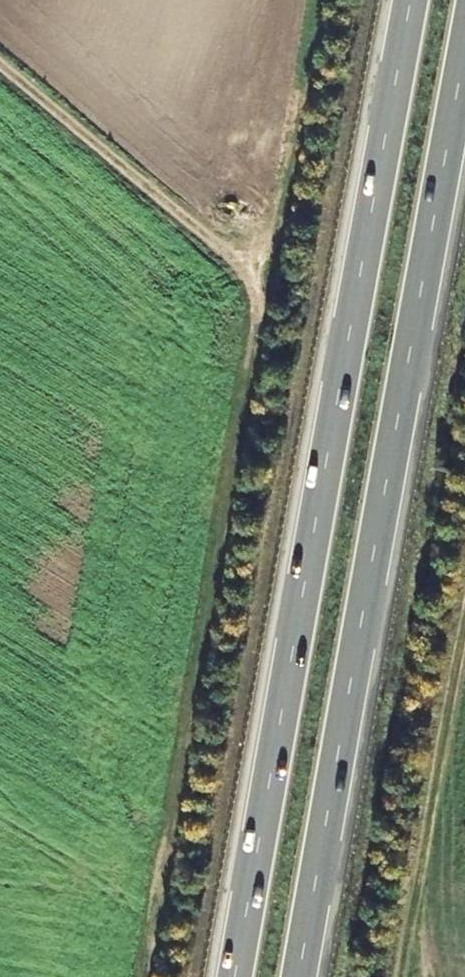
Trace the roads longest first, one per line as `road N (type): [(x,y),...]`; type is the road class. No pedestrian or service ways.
road 1 (trunk): [(410,0),(235,976)]
road 2 (trunk): [(298,976),(464,48)]
road 3 (track): [(254,277),(0,63)]

